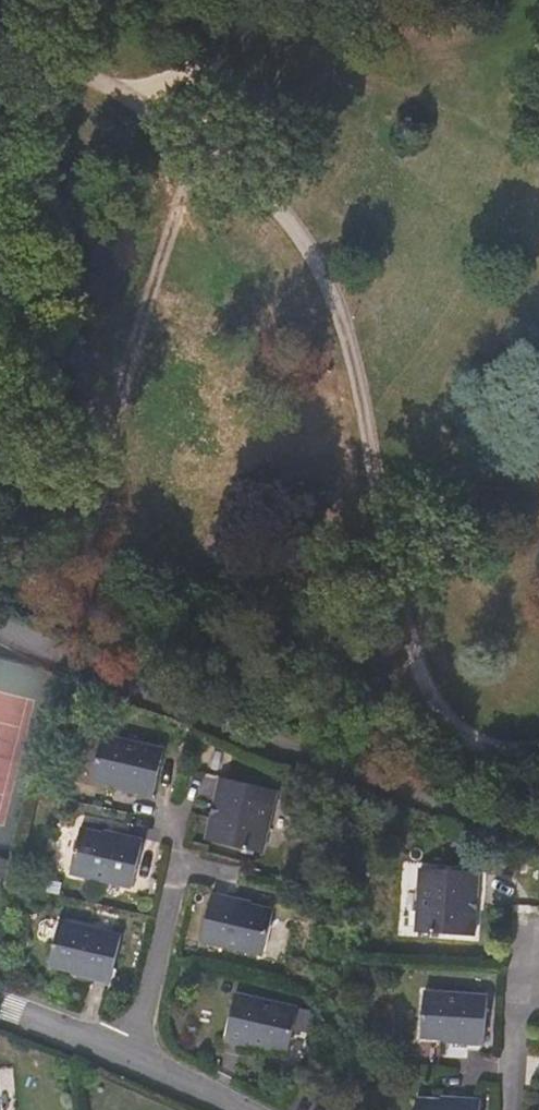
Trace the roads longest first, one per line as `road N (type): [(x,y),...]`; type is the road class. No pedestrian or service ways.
road 1 (residential): [(0,621),(538,835)]
road 2 (residential): [(140,1067),(181,866)]
road 3 (residential): [(511,1109),(526,941)]
road 4 (residential): [(0,1004),(140,1067)]

